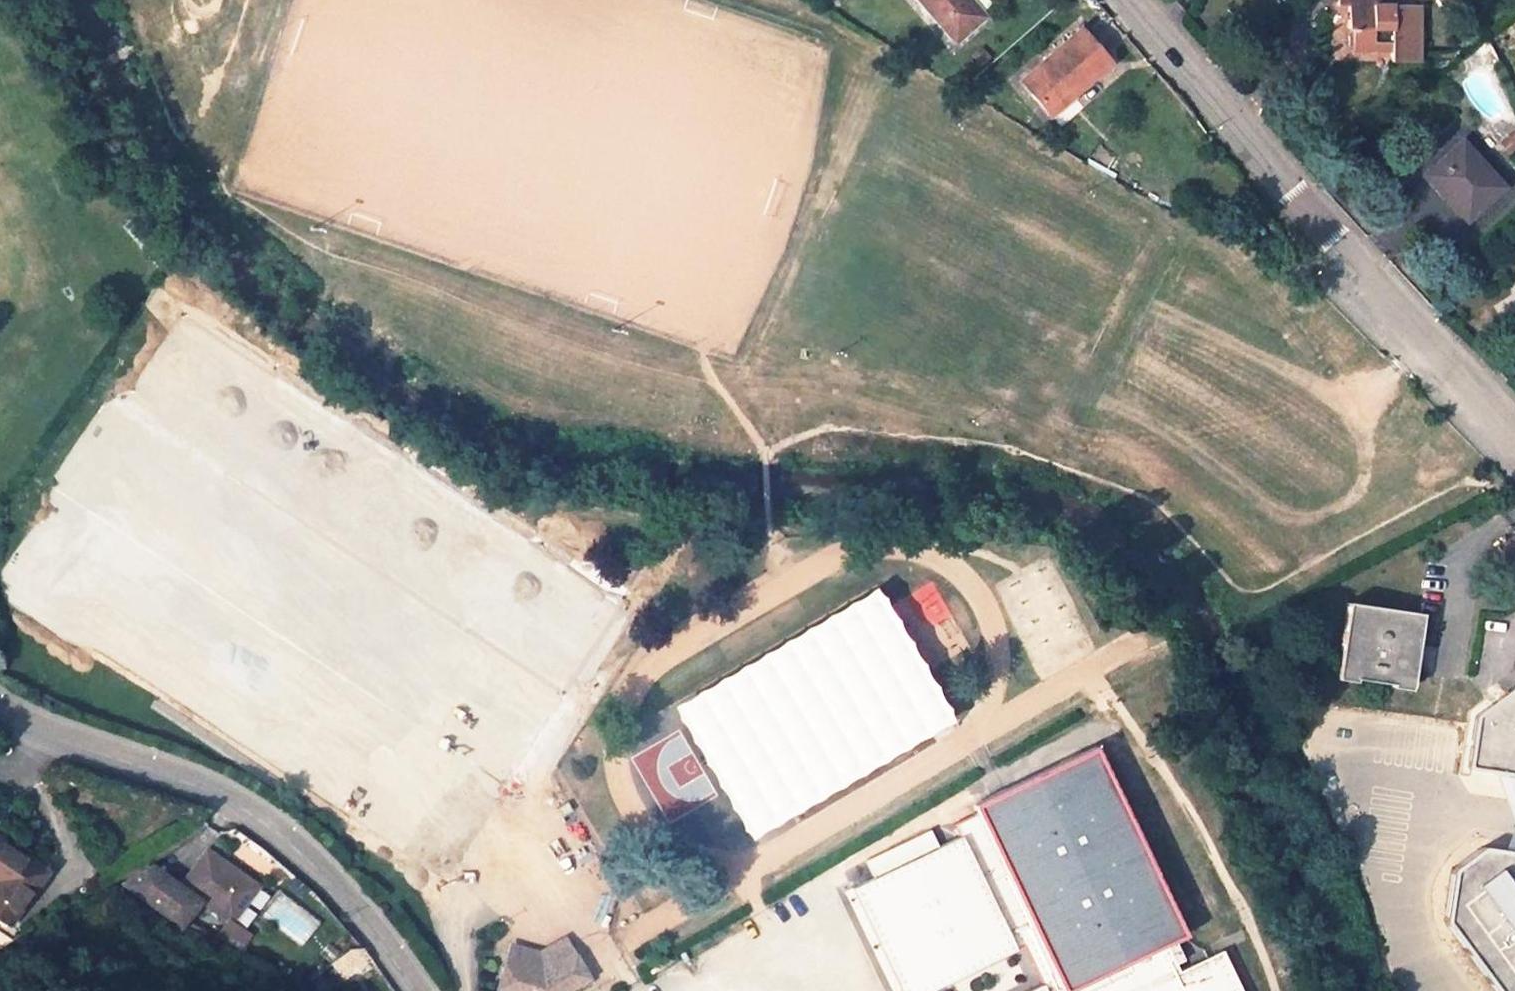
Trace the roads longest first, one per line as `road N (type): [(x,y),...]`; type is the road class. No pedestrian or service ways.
road 1 (residential): [(1514,437),(1326,258),(1122,0)]
road 2 (unclassified): [(417,990),(305,855),(256,816),(0,711)]

